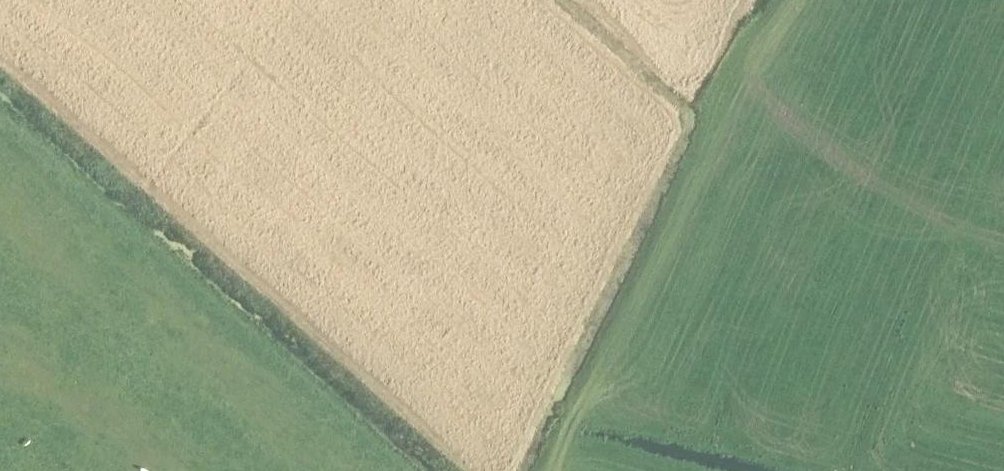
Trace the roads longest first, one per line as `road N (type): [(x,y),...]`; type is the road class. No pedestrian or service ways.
road 1 (track): [(550,470),(714,129),(792,0)]

